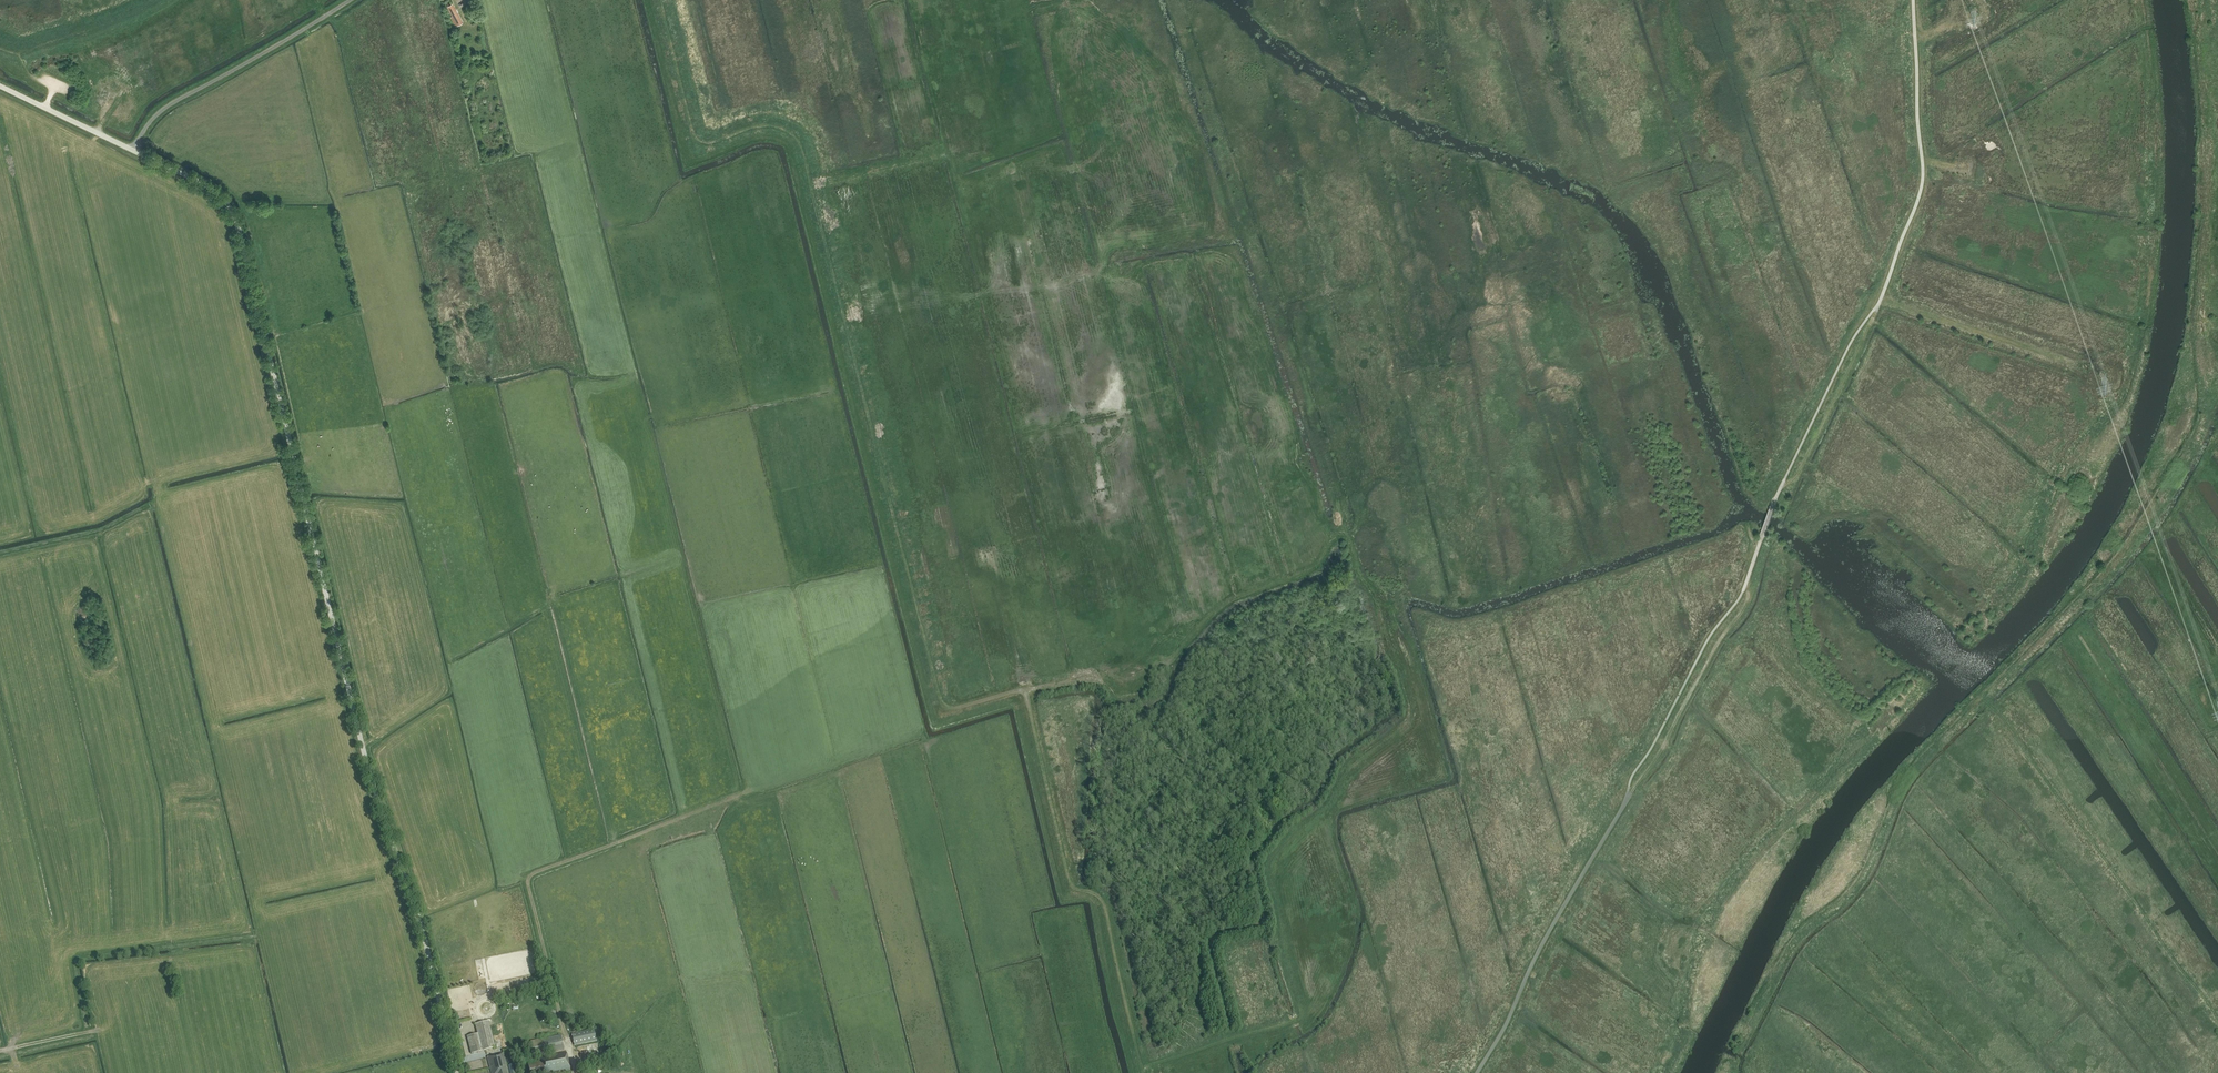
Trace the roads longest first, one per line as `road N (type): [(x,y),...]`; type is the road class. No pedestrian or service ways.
road 1 (tertiary): [(457,1072),(420,922),(362,744),(239,229),(216,192),(135,151)]
road 2 (track): [(1144,1072),(1101,902),(1068,881),(1024,687),(957,708)]
road 3 (track): [(573,1072),(529,879),(740,795)]
road 4 (unclassified): [(135,151),(168,106),(349,0)]
road 5 (track): [(1627,798),(1743,610),(1747,580)]
road 6 (track): [(1782,485),(1798,473),(1880,303)]
road 7 (track): [(2072,361),(1882,298)]
road 8 (tertiary): [(135,151),(0,86)]

